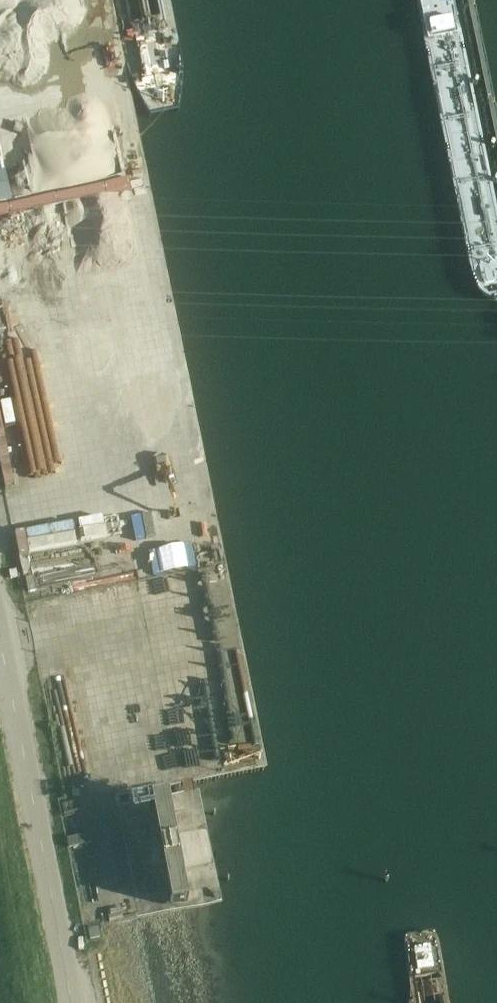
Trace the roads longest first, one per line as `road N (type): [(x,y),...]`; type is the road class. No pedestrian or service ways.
road 1 (unclassified): [(70,1002),(0,660)]

